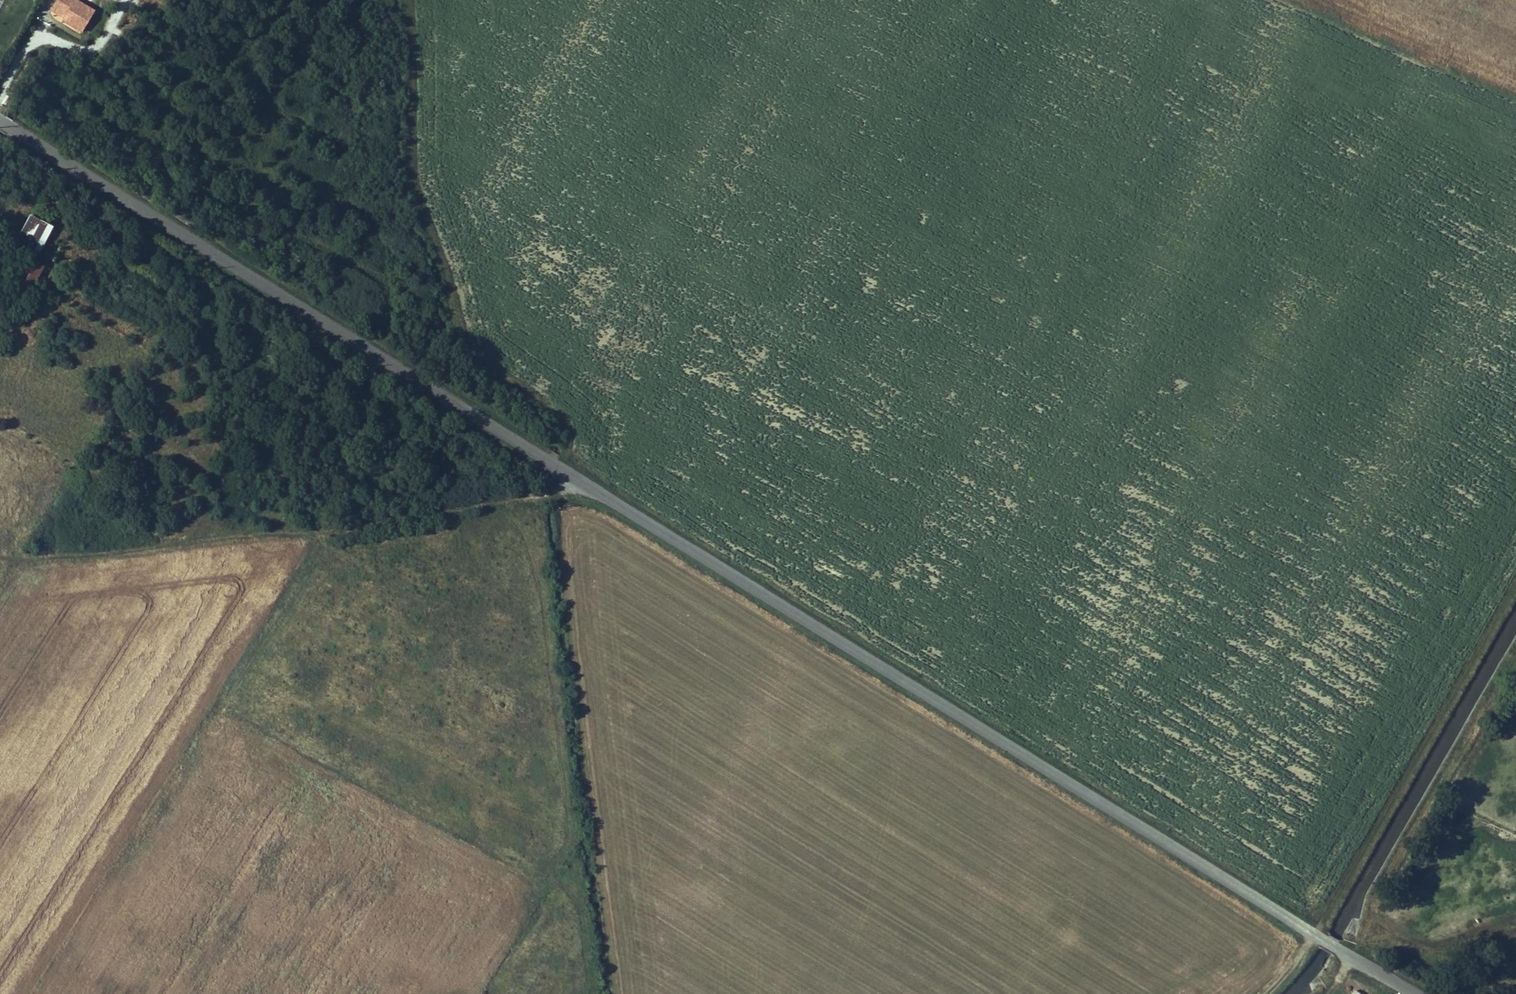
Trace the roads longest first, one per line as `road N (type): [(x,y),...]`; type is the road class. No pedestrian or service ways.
road 1 (tertiary): [(1422,993),(22,131)]
road 2 (track): [(0,553),(319,532),(560,491),(577,479)]

